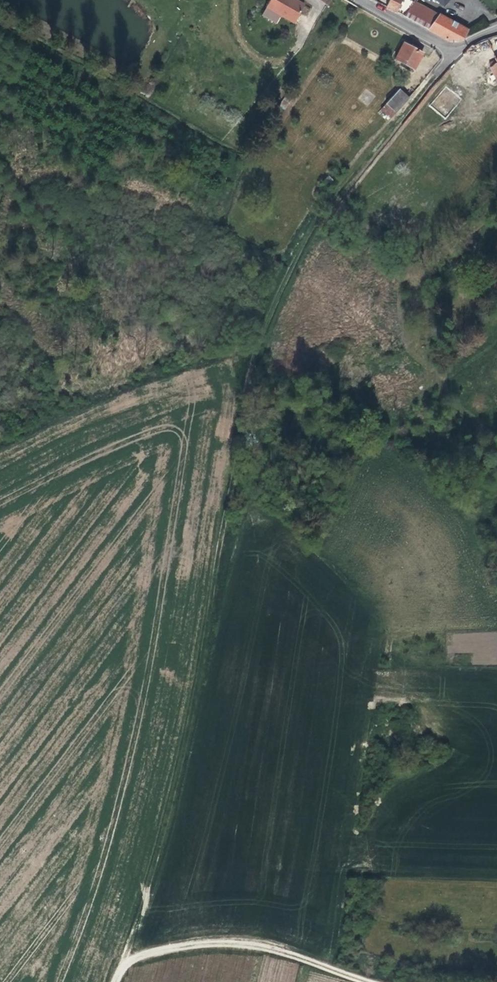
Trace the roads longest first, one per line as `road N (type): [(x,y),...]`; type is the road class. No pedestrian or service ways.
road 1 (track): [(118,981),(124,967),(145,958),(242,949),(276,950),(354,981)]
road 2 (residential): [(365,0),(454,52),(496,32)]

